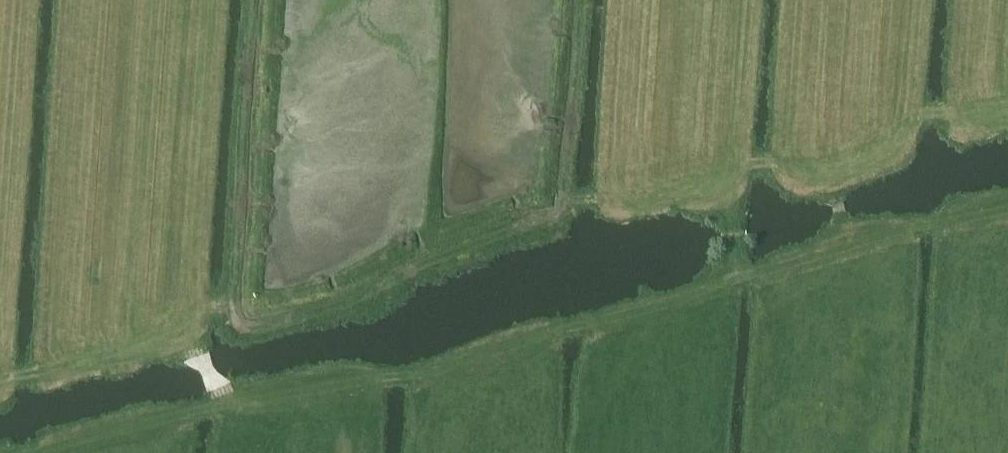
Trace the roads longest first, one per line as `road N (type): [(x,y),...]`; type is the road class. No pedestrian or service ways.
road 1 (track): [(736,277),(419,375),(218,400),(199,321),(206,124)]
road 2 (track): [(1007,210),(846,251),(838,187),(843,123)]
road 3 (track): [(846,251),(736,277),(740,161)]
road 4 (track): [(218,400),(33,452)]

